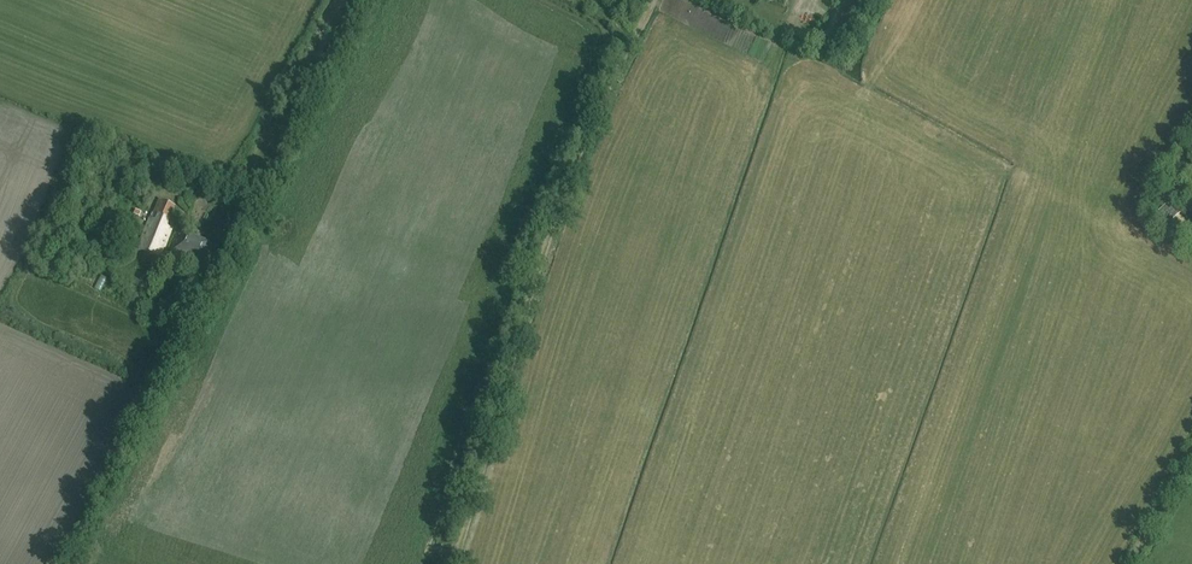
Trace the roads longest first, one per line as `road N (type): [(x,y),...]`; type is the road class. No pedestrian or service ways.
road 1 (track): [(54,563),(366,0)]
road 2 (track): [(454,563),(559,198),(647,0)]
road 3 (track): [(1124,563),(1191,446)]

